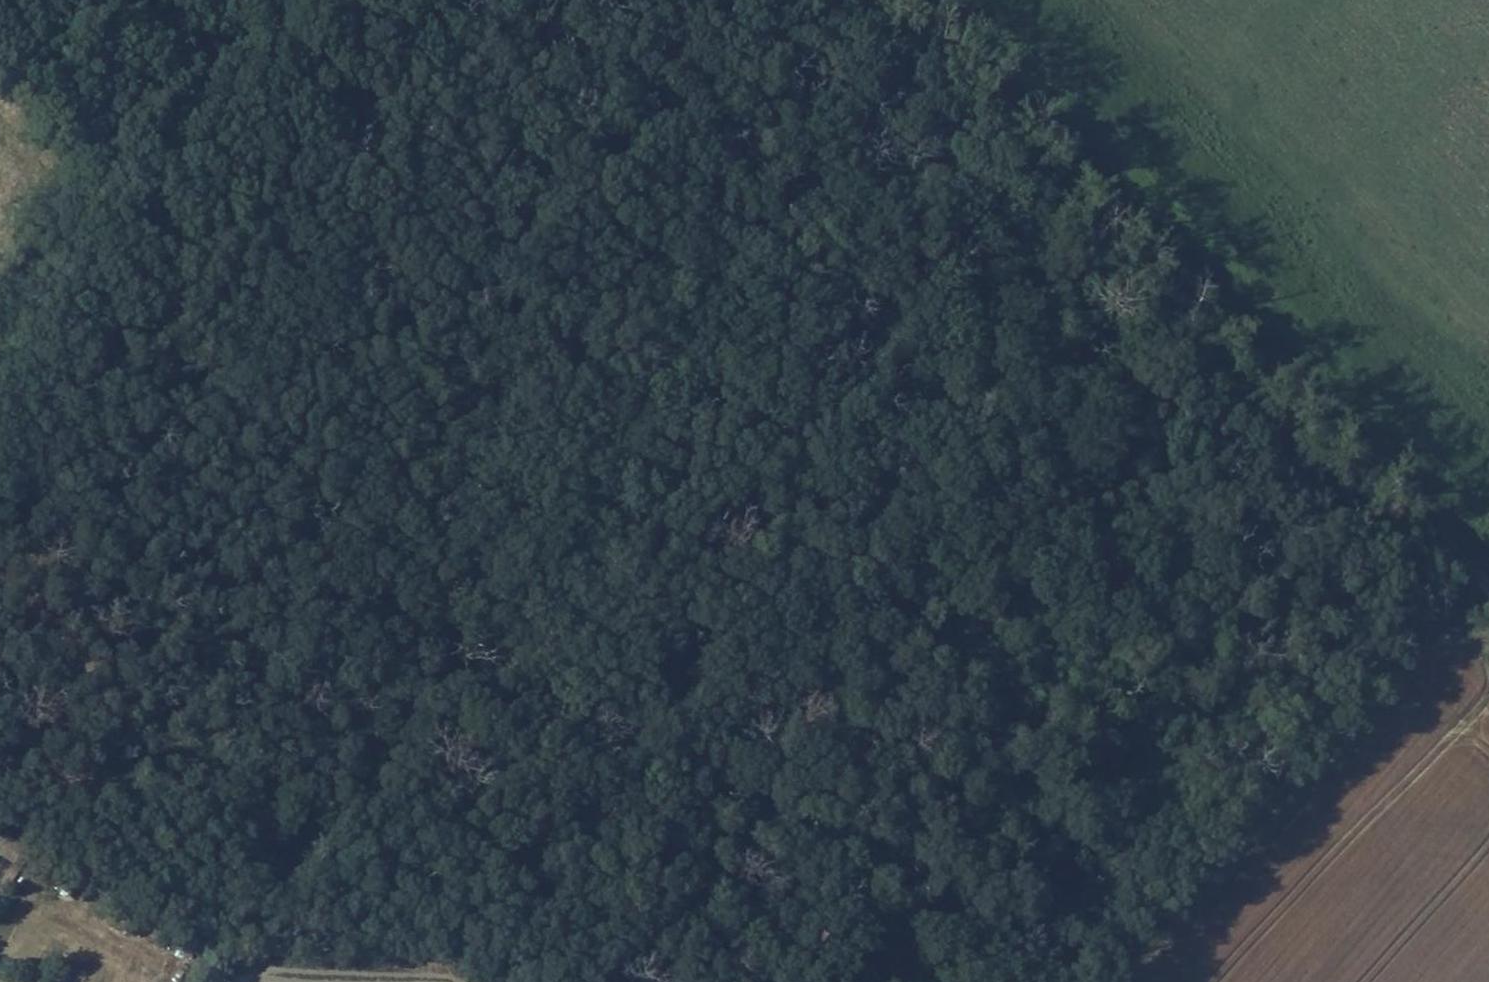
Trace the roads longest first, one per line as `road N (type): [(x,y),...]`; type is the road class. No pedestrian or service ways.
road 1 (unclassified): [(1488,623),(878,0)]

